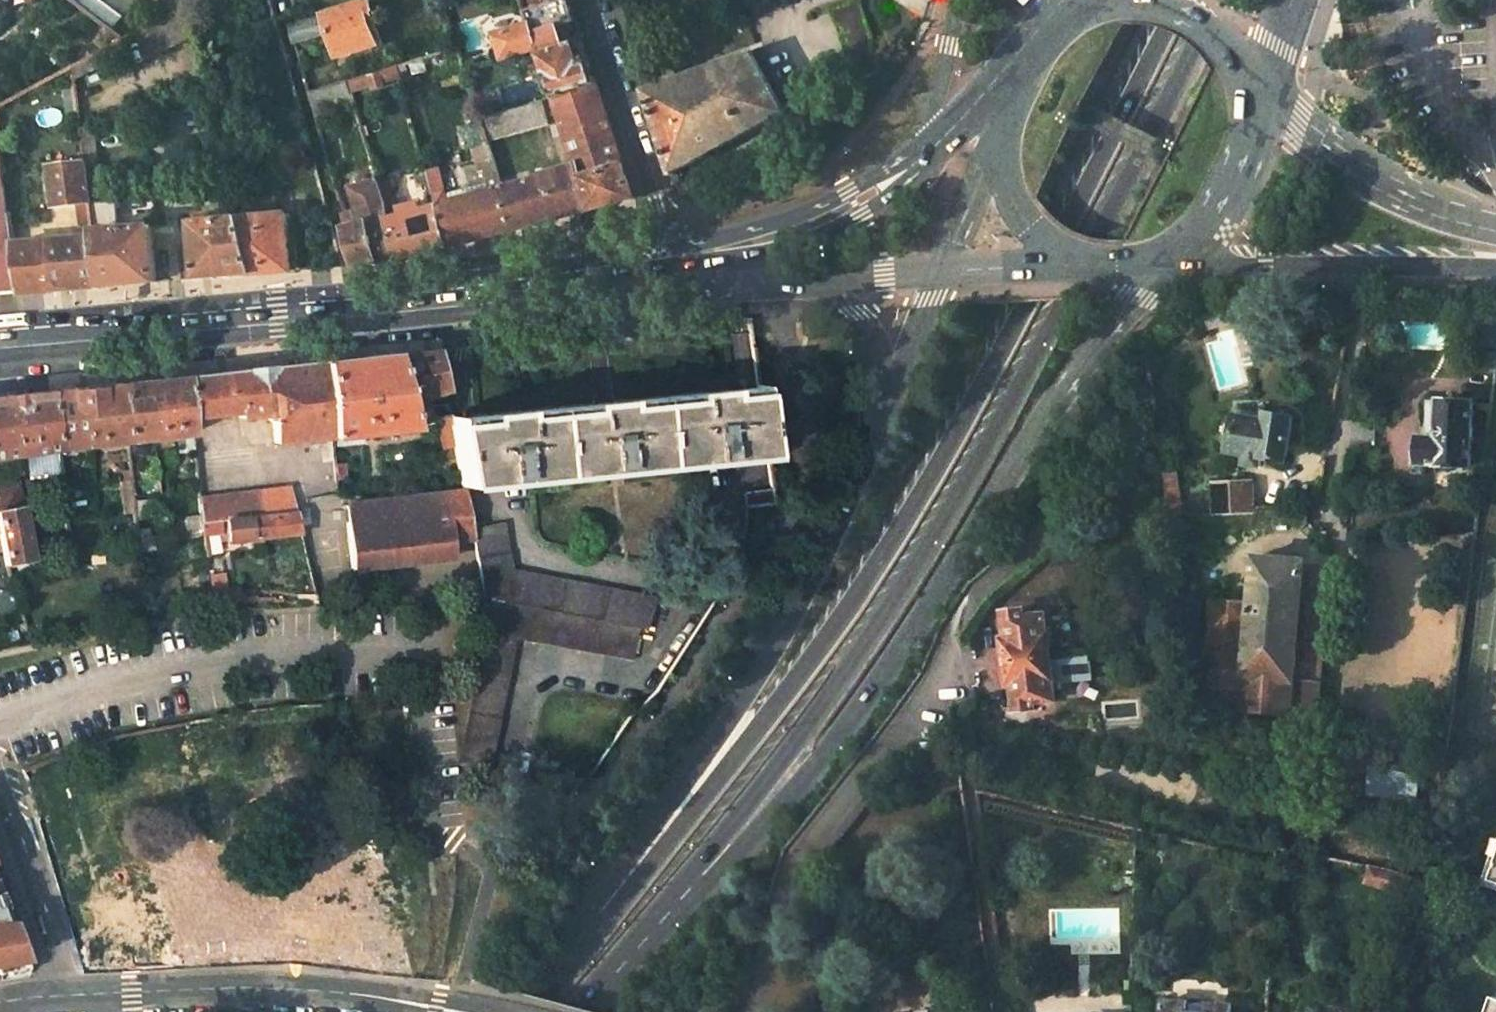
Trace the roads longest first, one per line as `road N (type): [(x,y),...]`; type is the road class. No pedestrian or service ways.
road 1 (secondary): [(1179,0),(997,356),(860,594),(550,988)]
road 2 (secondary): [(659,916),(945,528),(1222,0)]
road 3 (primary): [(934,151),(904,187),(859,216),(775,251),(0,330)]
road 4 (primary): [(0,360),(845,273),(943,270)]
road 5 (secondary): [(659,916),(872,693),(1070,379),(1162,258)]
road 6 (secondary): [(943,270),(809,601),(631,855),(550,988)]
road 7 (unclassified): [(458,1011),(297,989),(0,1003)]
road 8 (primary): [(1162,258),(1495,256)]
road 9 (primary): [(1495,227),(1399,191),(1256,92)]
road 10 (unclassified): [(698,243),(661,218),(593,0)]
road 11 (residential): [(934,151),(820,207),(698,243)]
road 12 (primary): [(1162,258),(1205,236),(1232,201),(1251,158),(1256,92)]
road 13 (unclassified): [(958,0),(930,122),(934,151)]
road 14 (primary): [(998,138),(1026,218),(1082,259)]
road 15 (primary): [(1256,92),(1229,43),(1195,15),(1148,0)]
road 16 (secondary): [(998,138),(943,270)]
road 17 (primary): [(943,270),(1082,259)]
road 18 (primary): [(1103,0),(1055,21),(1006,84)]
road 19 (secondary): [(578,1011),(659,916)]

